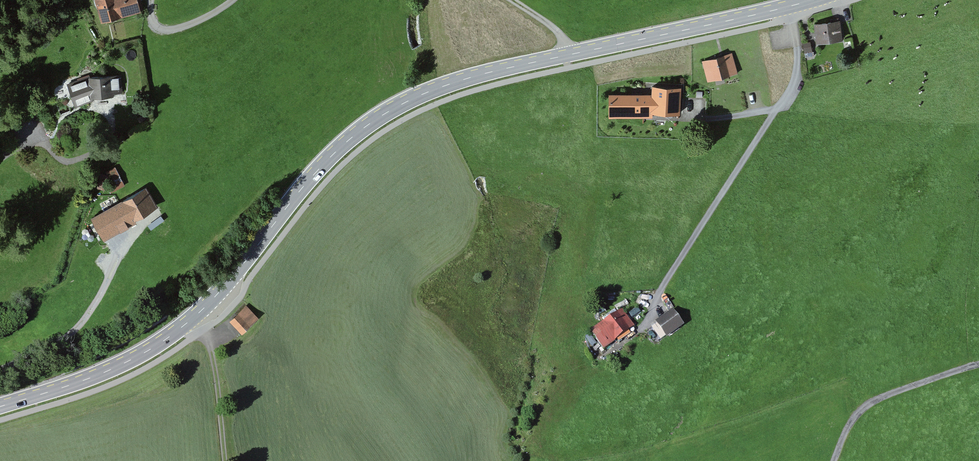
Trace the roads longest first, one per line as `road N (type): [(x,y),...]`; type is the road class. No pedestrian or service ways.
road 1 (secondary): [(813,0),(493,71),(406,102),(326,162),(227,285),(171,335),(110,370),(0,407)]
road 2 (track): [(195,316),(216,352),(227,460)]

